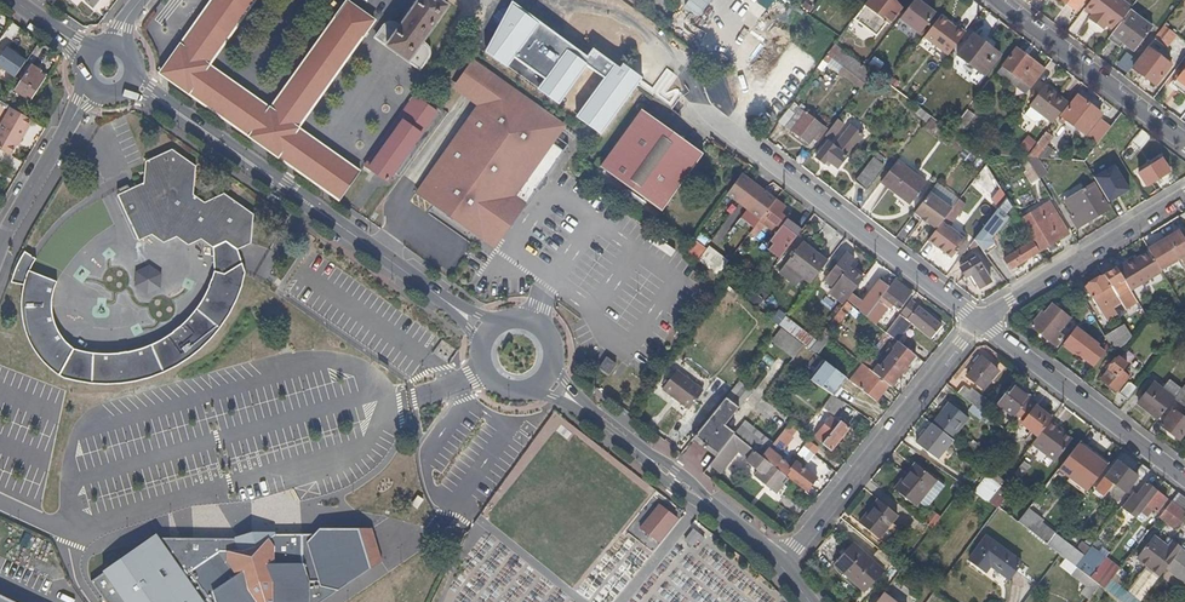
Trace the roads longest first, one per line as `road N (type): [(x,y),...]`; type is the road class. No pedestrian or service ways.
road 1 (tertiary): [(488,337),(128,80)]
road 2 (residential): [(979,321),(704,112),(684,59)]
road 3 (residential): [(778,564),(798,550),(979,321)]
road 4 (tertiary): [(778,564),(544,376)]
road 5 (residential): [(979,321),(1184,479)]
road 6 (residential): [(979,321),(1184,194)]
road 7 (residential): [(997,0),(1184,143)]
road 8 (residential): [(95,87),(0,246)]

